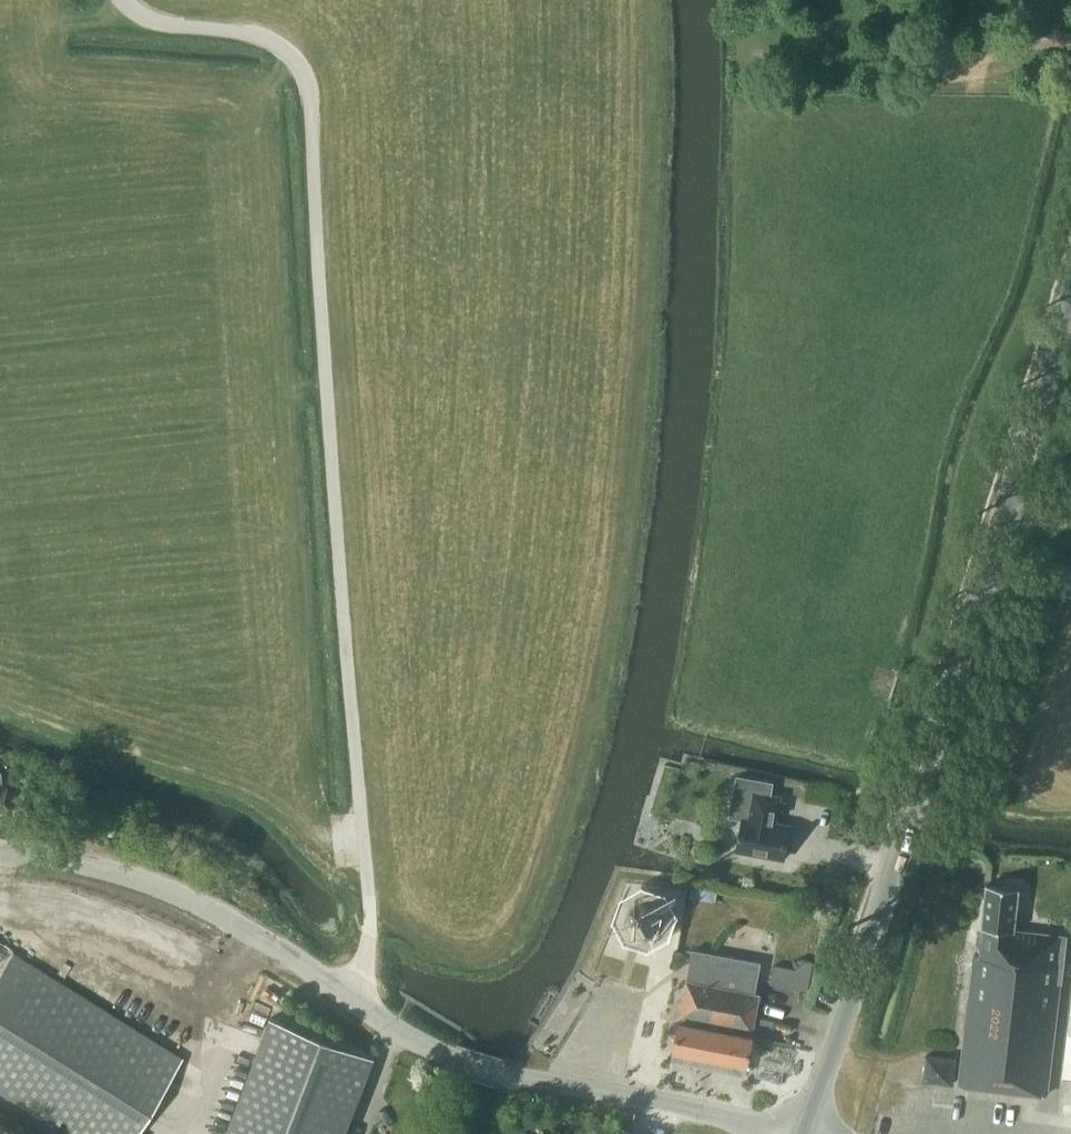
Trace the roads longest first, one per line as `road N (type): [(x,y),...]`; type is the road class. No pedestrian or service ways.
road 1 (secondary): [(802,1133),(1070,299)]
road 2 (unclassified): [(773,1133),(442,1054),(173,892),(92,866),(0,852)]

